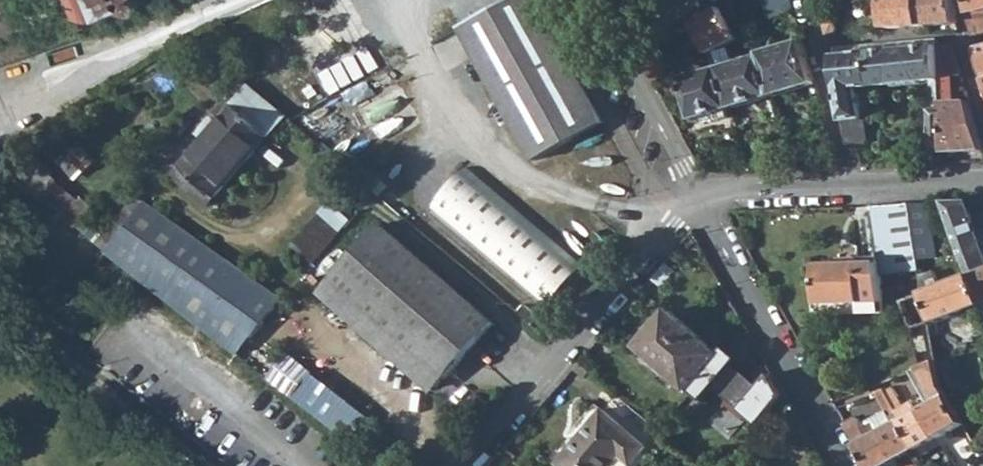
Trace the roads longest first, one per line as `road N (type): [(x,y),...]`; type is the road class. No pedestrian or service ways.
road 1 (residential): [(694,197),(465,465)]
road 2 (residential): [(843,465),(694,197)]
road 3 (residential): [(804,0),(850,190)]
road 4 (residential): [(694,197),(607,43)]
road 5 (residential): [(694,197),(850,190)]
road 6 (residential): [(850,190),(982,184)]

